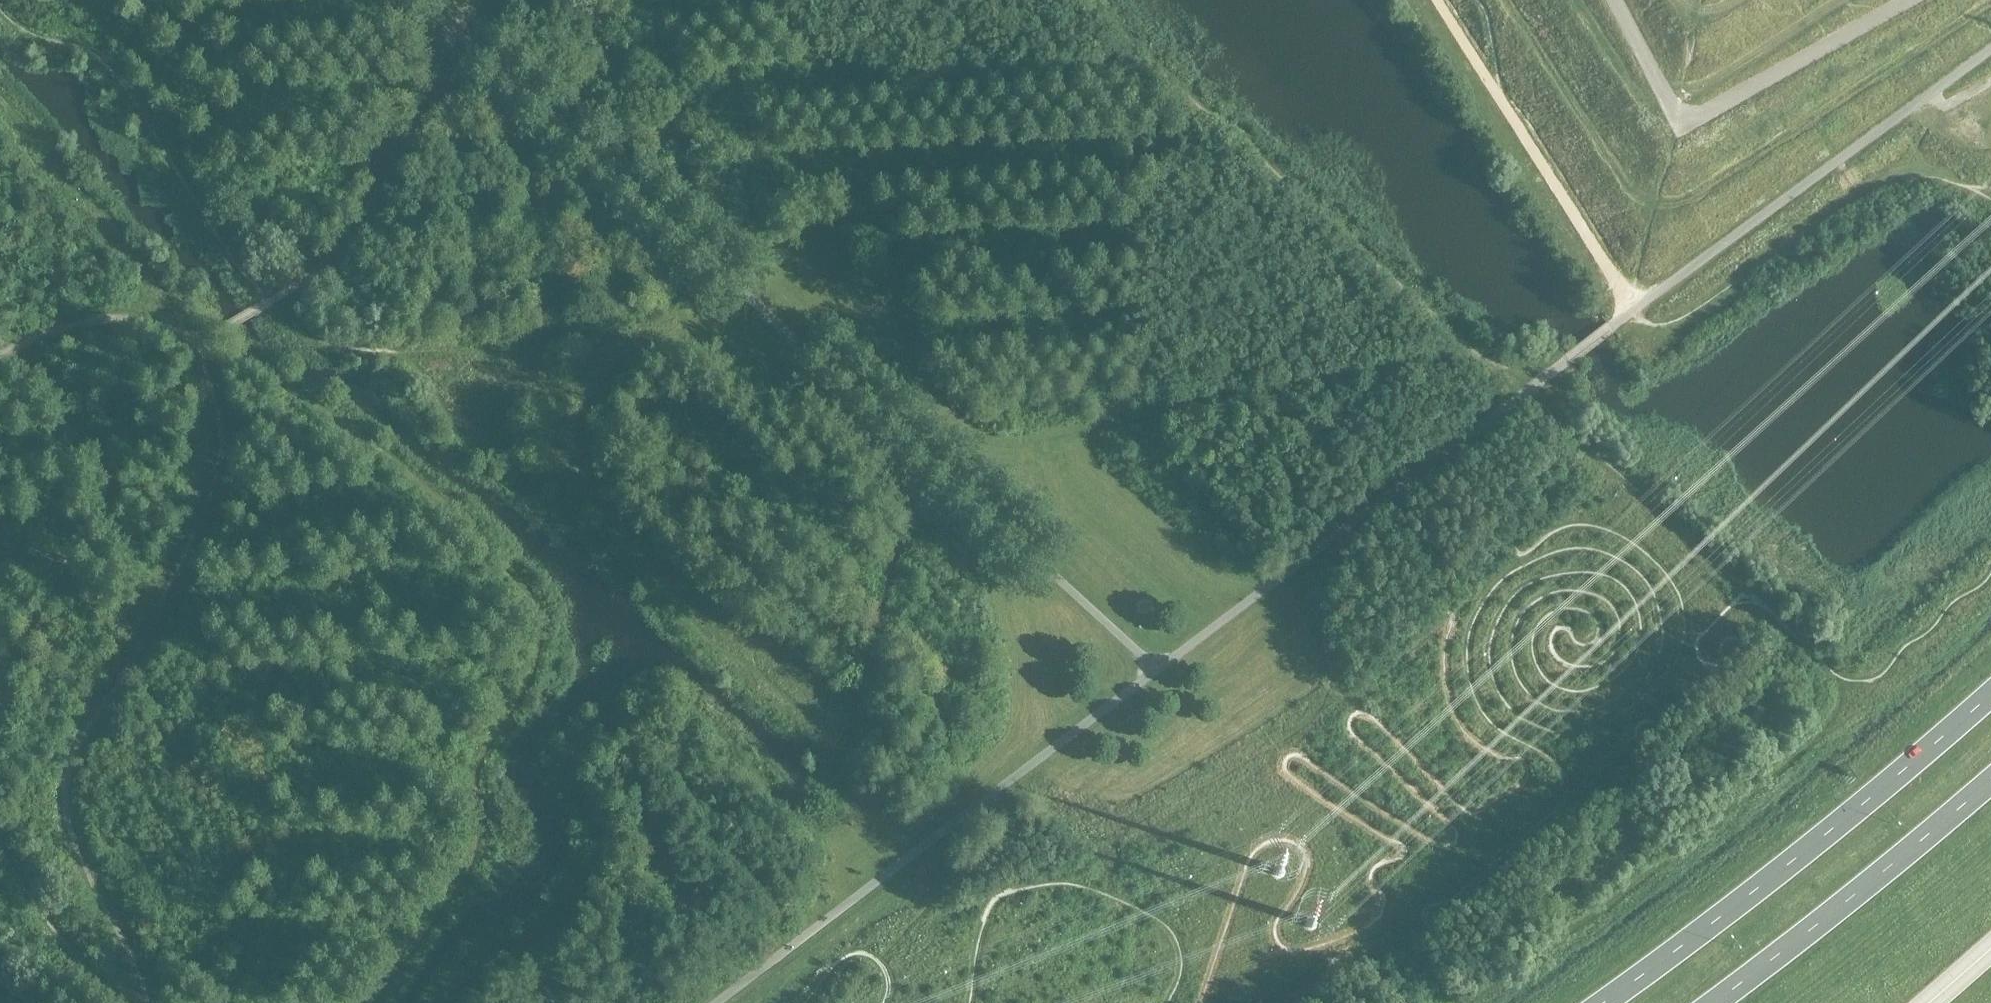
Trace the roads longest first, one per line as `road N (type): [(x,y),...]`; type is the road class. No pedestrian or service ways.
road 1 (trunk): [(1990,686),(1713,923),(1600,1002)]
road 2 (trunk): [(1723,1002),(1990,786)]

